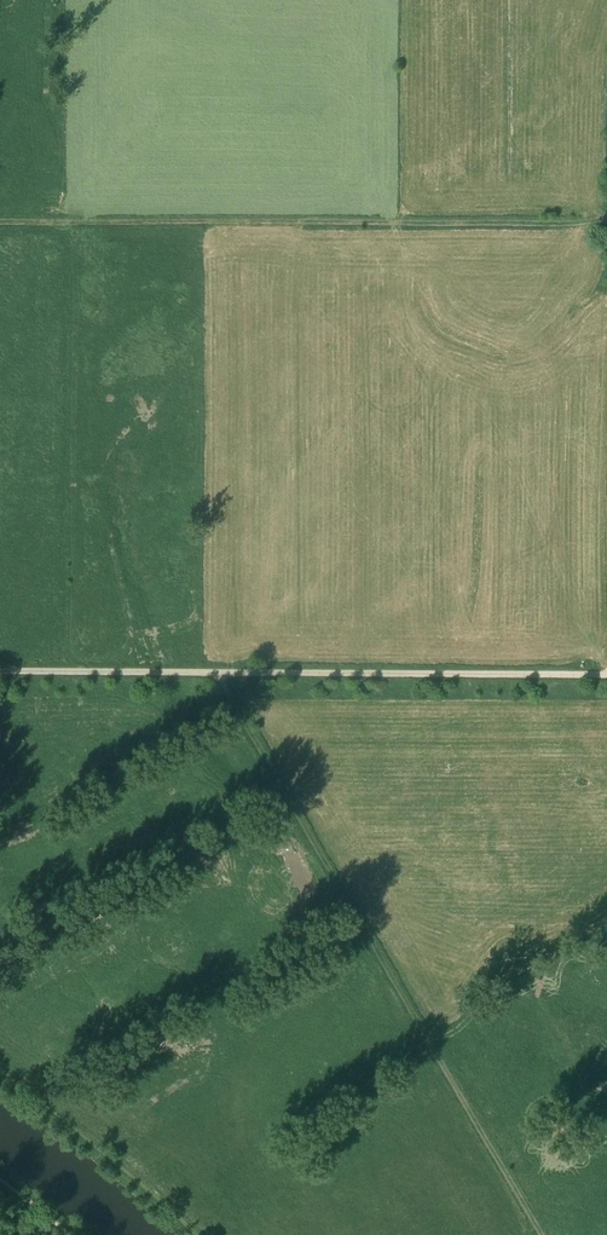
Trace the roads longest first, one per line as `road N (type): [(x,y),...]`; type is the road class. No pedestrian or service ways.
road 1 (track): [(542,1234),(218,673)]
road 2 (track): [(0,221),(606,222)]

